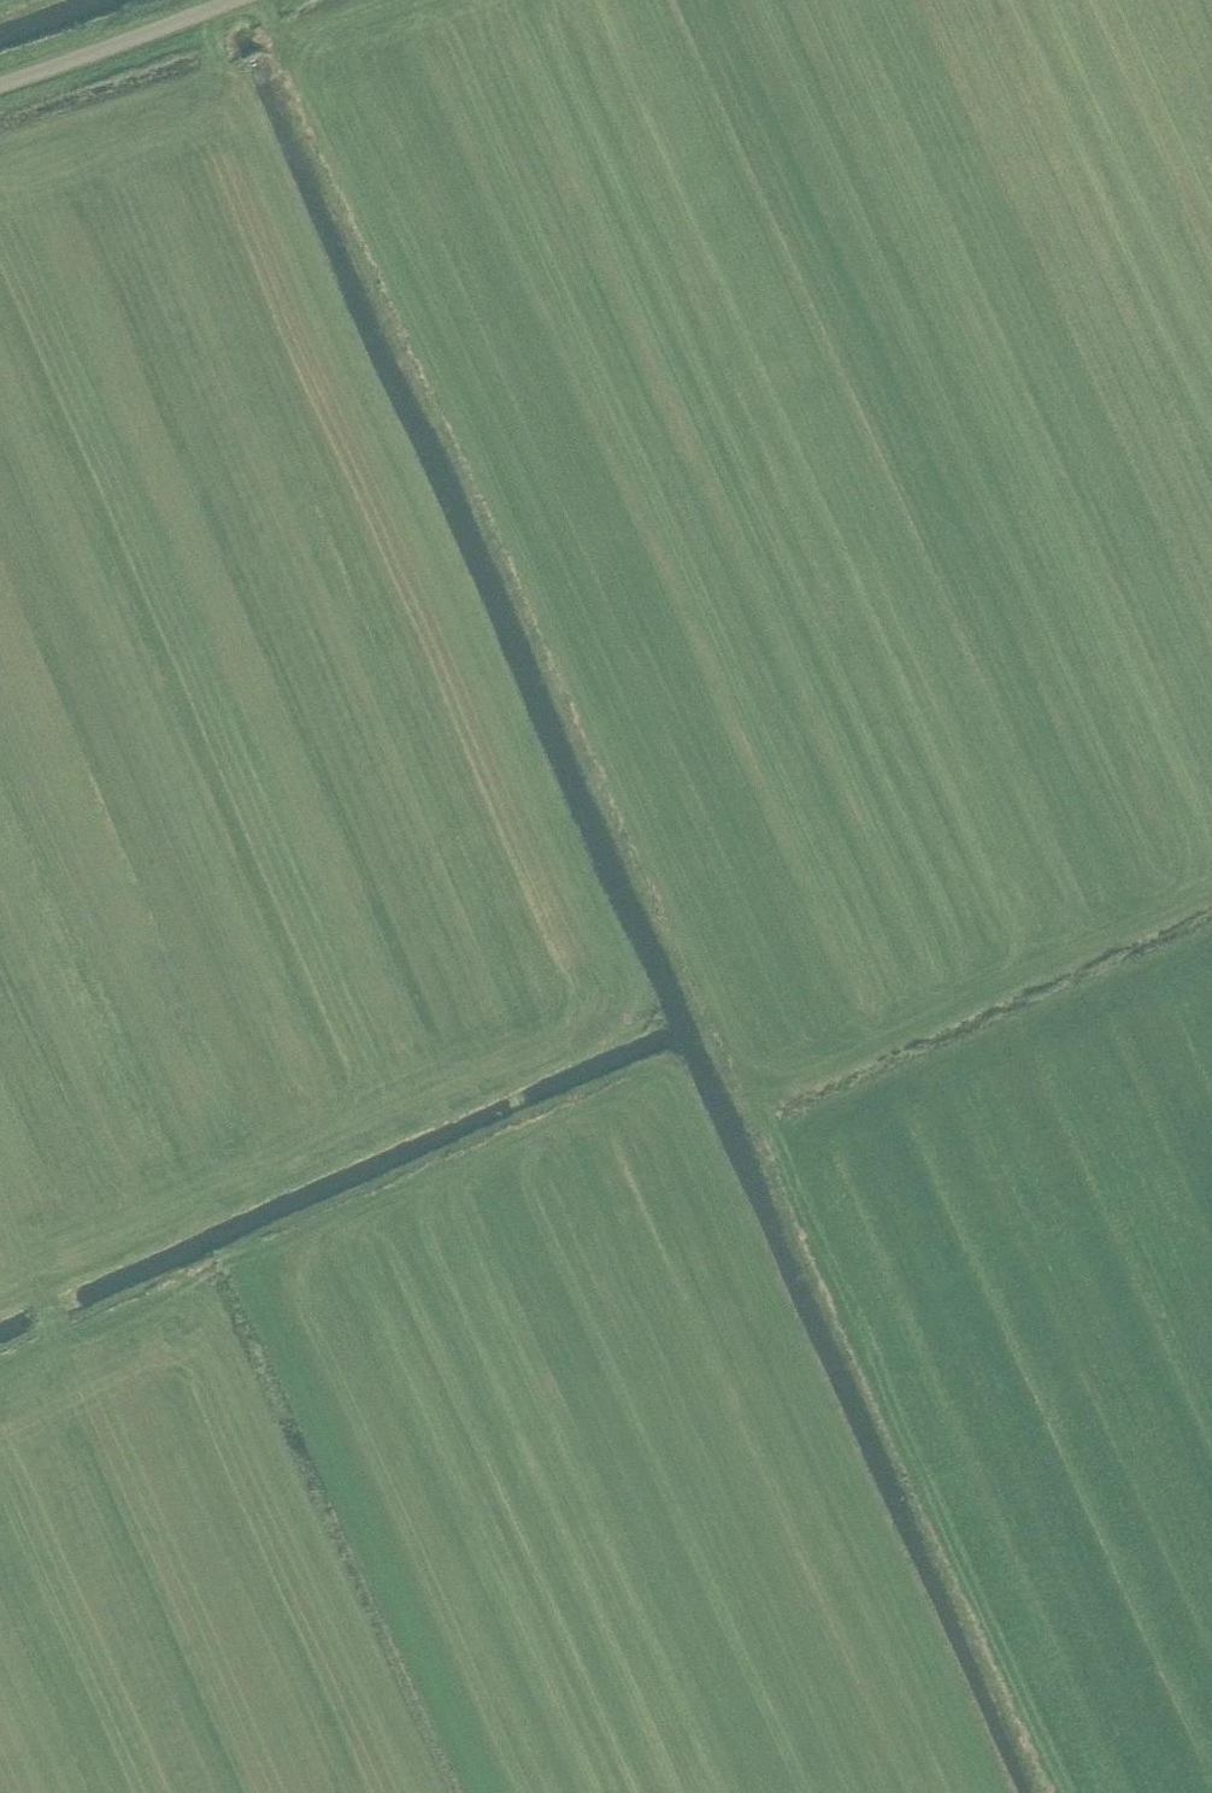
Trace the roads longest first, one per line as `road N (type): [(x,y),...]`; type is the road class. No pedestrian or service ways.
road 1 (unclassified): [(0,80),(232,0)]

